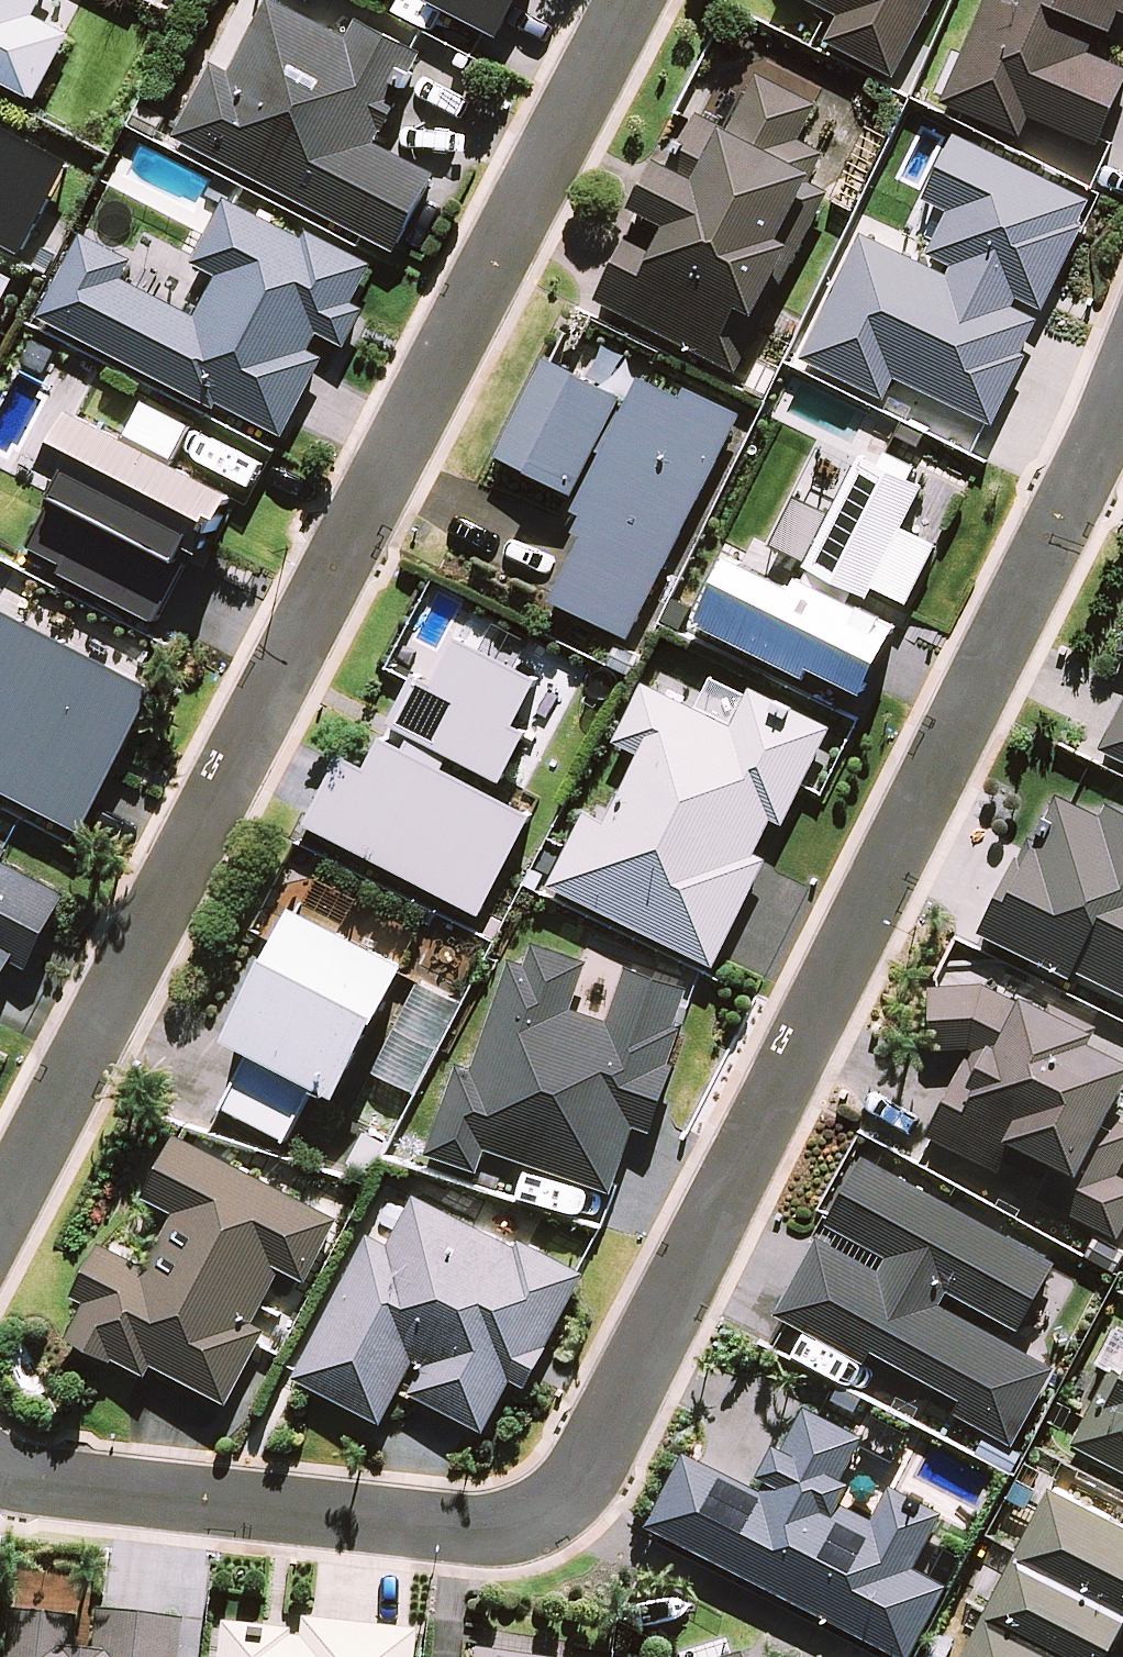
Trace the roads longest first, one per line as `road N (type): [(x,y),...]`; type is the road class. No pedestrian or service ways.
road 1 (residential): [(0,1480),(467,1536),(529,1526),(572,1503),(599,1466),(1070,525),(1122,397)]
road 2 (residential): [(633,0),(0,1226)]

